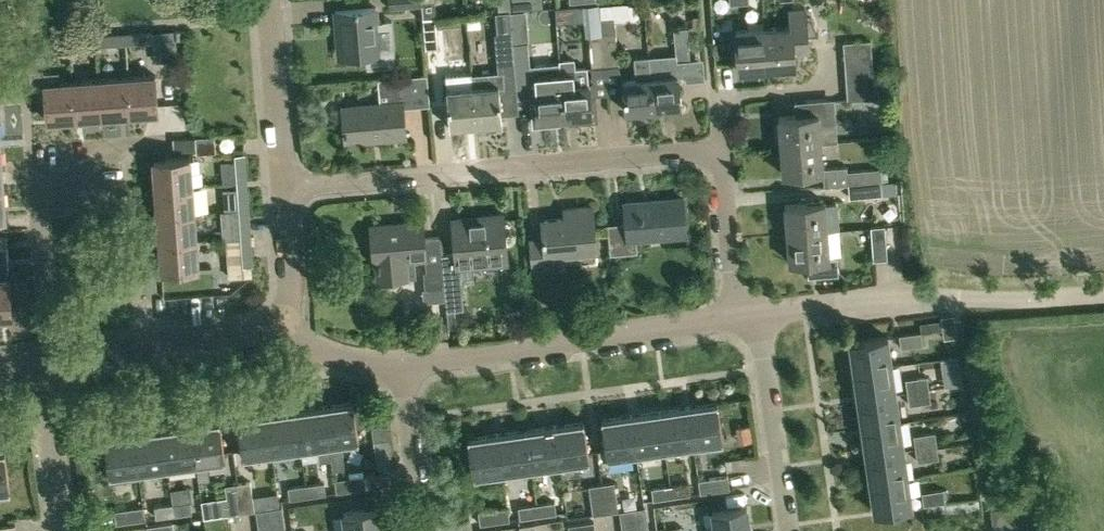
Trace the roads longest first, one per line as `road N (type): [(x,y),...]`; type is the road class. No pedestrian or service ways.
road 1 (residential): [(284,187),(720,146)]
road 2 (residential): [(1103,295),(910,294),(757,313)]
road 3 (residential): [(738,315),(402,361)]
road 4 (residential): [(49,363),(41,182),(95,178)]
road 5 (residential): [(49,363),(216,339),(279,320)]
road 6 (residential): [(788,530),(757,313)]
road 7 (residential): [(284,187),(274,0)]
road 8 (residential): [(427,530),(402,361)]
road 9 (residential): [(738,315),(720,146)]
road 10 (residential): [(66,530),(49,363)]
road 11 (residential): [(279,320),(291,281),(284,187)]
road 12 (residential): [(402,361),(341,358),(279,320)]

